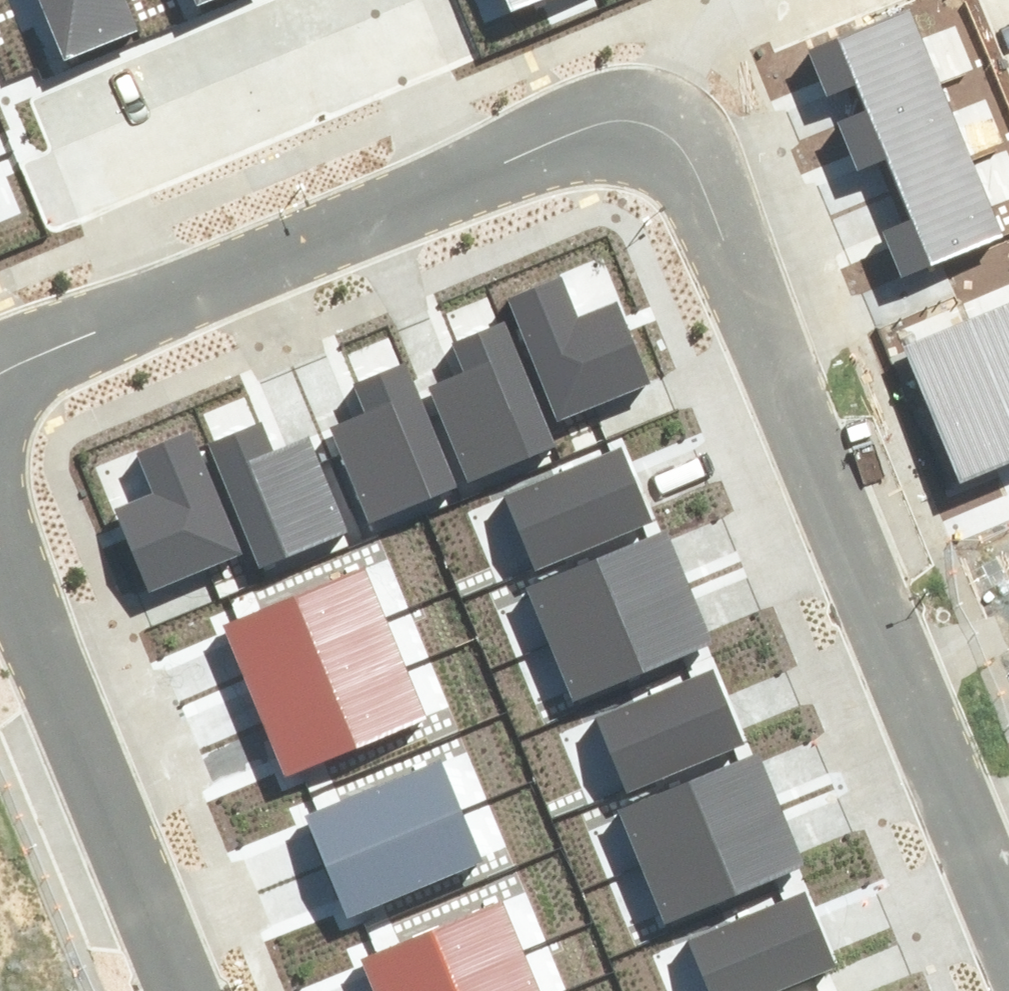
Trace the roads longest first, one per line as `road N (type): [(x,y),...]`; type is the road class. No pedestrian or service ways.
road 1 (residential): [(1008,929),(728,224),(700,169),(640,123)]
road 2 (residential): [(640,123),(601,119),(553,134),(0,371)]
road 3 (residential): [(0,543),(172,990)]
road 4 (residential): [(640,123),(744,0)]

